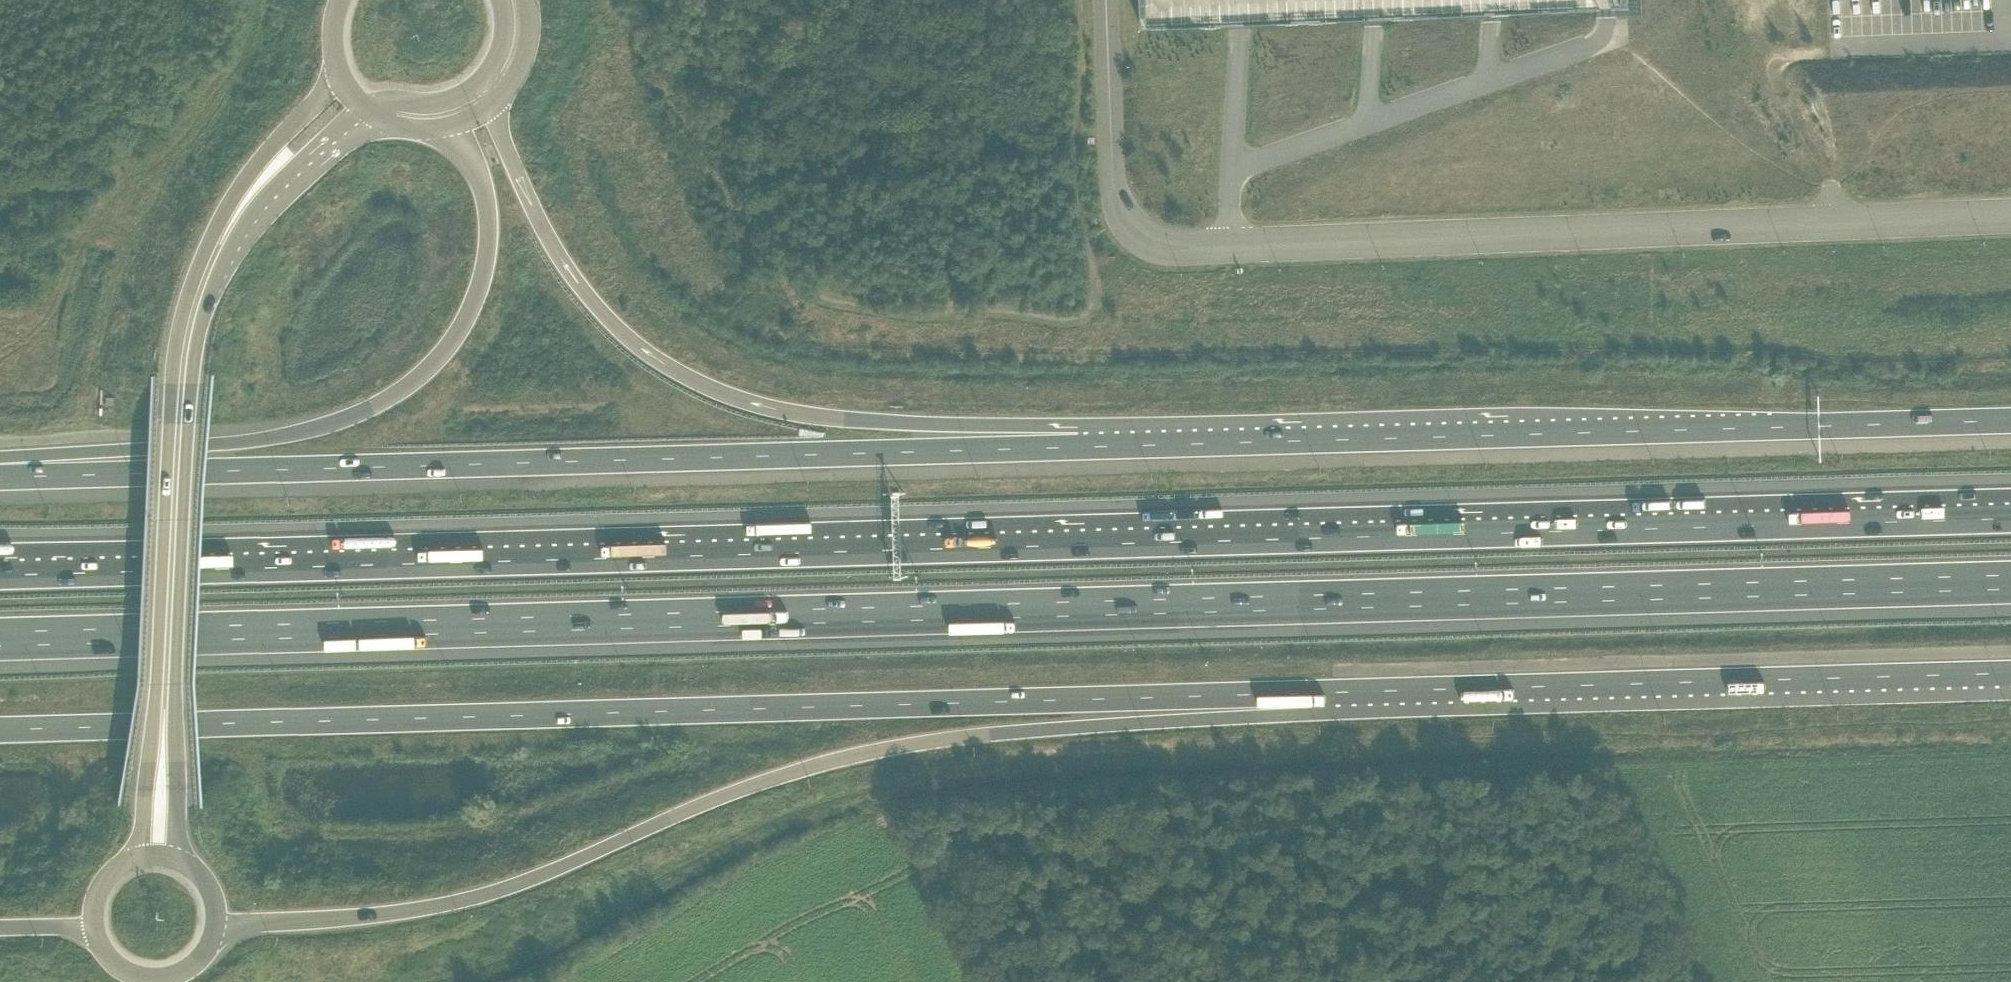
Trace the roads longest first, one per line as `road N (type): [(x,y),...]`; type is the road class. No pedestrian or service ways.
road 1 (motorway): [(2010,519),(0,576)]
road 2 (motorway): [(0,642),(2010,585)]
road 3 (trunk): [(0,731),(1312,693)]
road 4 (trunk): [(212,936),(238,926),(449,908),(558,872),(735,793),(855,757),(1312,693)]
road 5 (tertiary): [(2010,213),(1164,246),(1124,219),(1117,203),(1107,0)]
road 6 (trunk): [(1104,439),(0,461)]
road 7 (trunk): [(2010,422),(1104,439)]
road 8 (tertiary): [(339,75),(248,176),(196,270),(178,325),(137,859)]
road 9 (tertiary): [(183,864),(176,679),(198,331),(233,249),(310,164),(373,115)]
road 10 (trunk): [(1104,439),(1079,426),(868,423),(788,413),(659,361),(606,318),(557,254),(514,168),(495,99)]
road 11 (trunk): [(449,126),(484,201),(483,275),(447,349),(396,395),(300,436),(240,447),(0,459)]
road 12 (trunk): [(1312,693),(2010,674)]
road 13 (tertiary): [(94,931),(112,963),(145,979),(181,973),(212,936)]
road 14 (tertiary): [(373,115),(395,104),(447,101),(487,75)]

